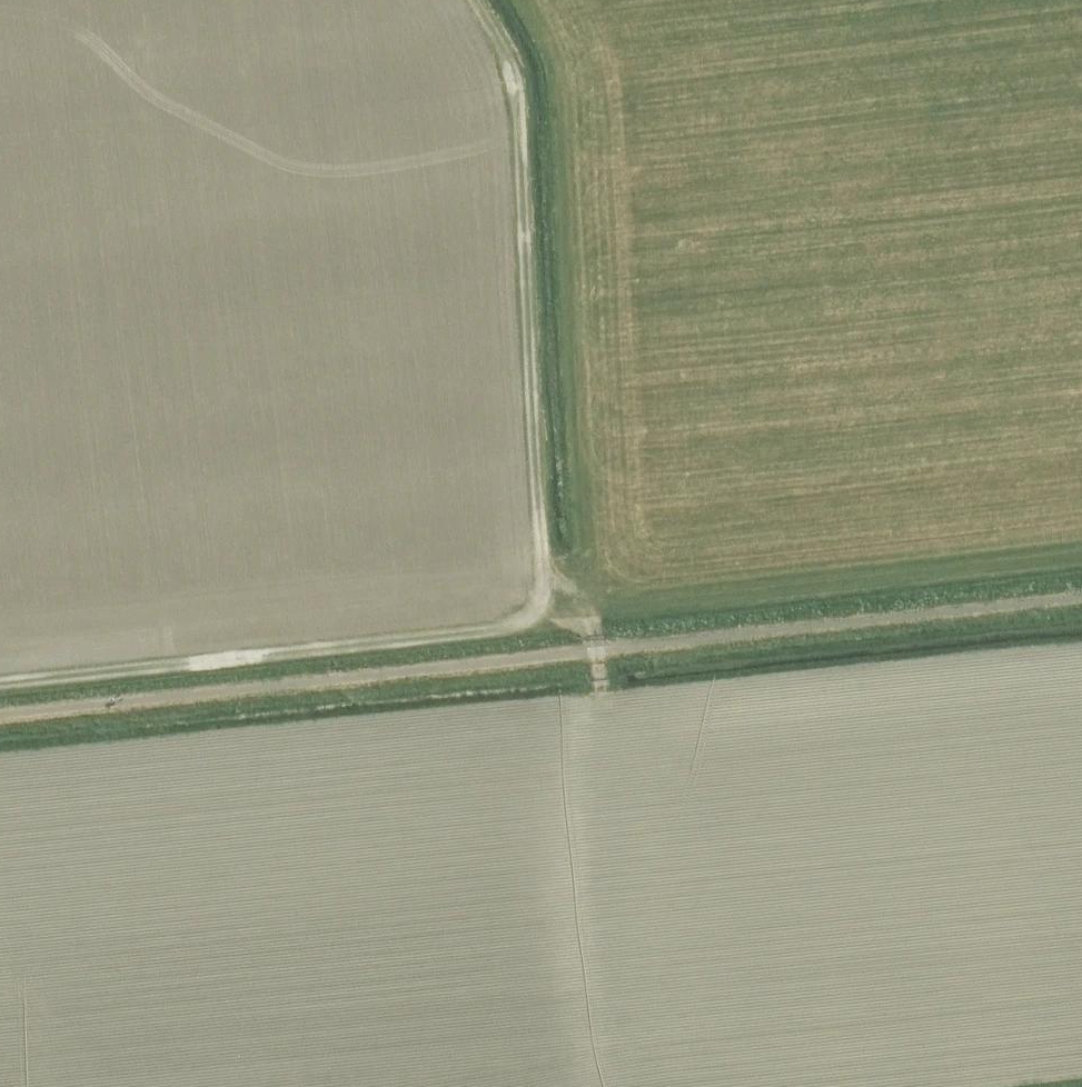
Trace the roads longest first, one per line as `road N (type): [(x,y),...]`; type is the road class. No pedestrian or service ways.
road 1 (track): [(475,0),(512,89),(542,604),(518,629),(0,683)]
road 2 (track): [(604,720),(594,637),(542,604)]

